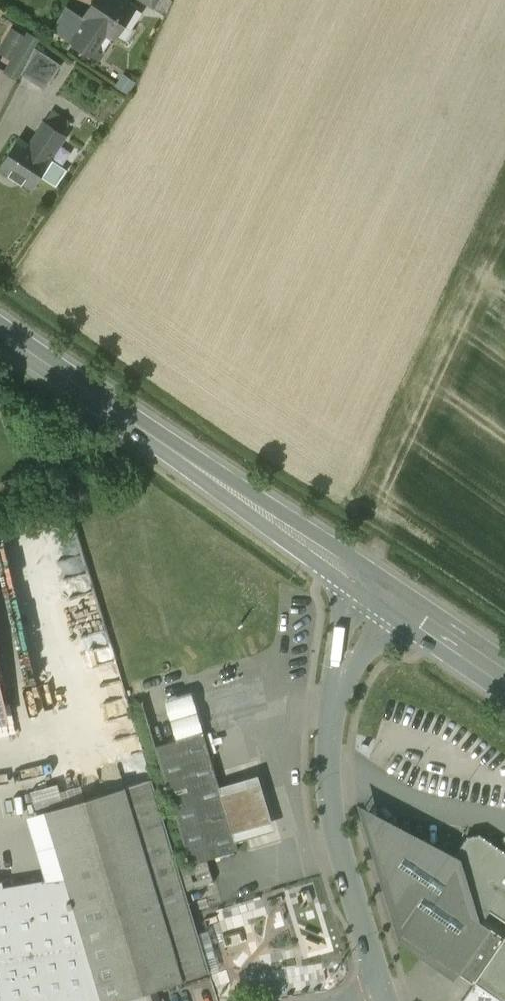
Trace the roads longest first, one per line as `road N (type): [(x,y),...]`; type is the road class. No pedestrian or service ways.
road 1 (secondary): [(0,331),(384,595)]
road 2 (tertiary): [(382,994),(322,757),(335,673),(384,595)]
road 3 (secondary): [(384,595),(504,677)]

